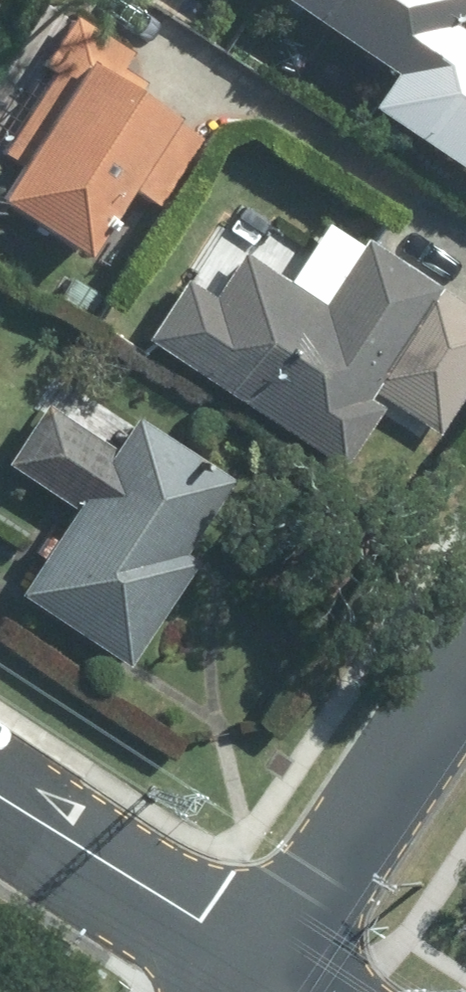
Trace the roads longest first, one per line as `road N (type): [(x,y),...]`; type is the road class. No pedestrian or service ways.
road 1 (tertiary): [(465,668),(262,976)]
road 2 (tertiary): [(0,802),(262,976)]

